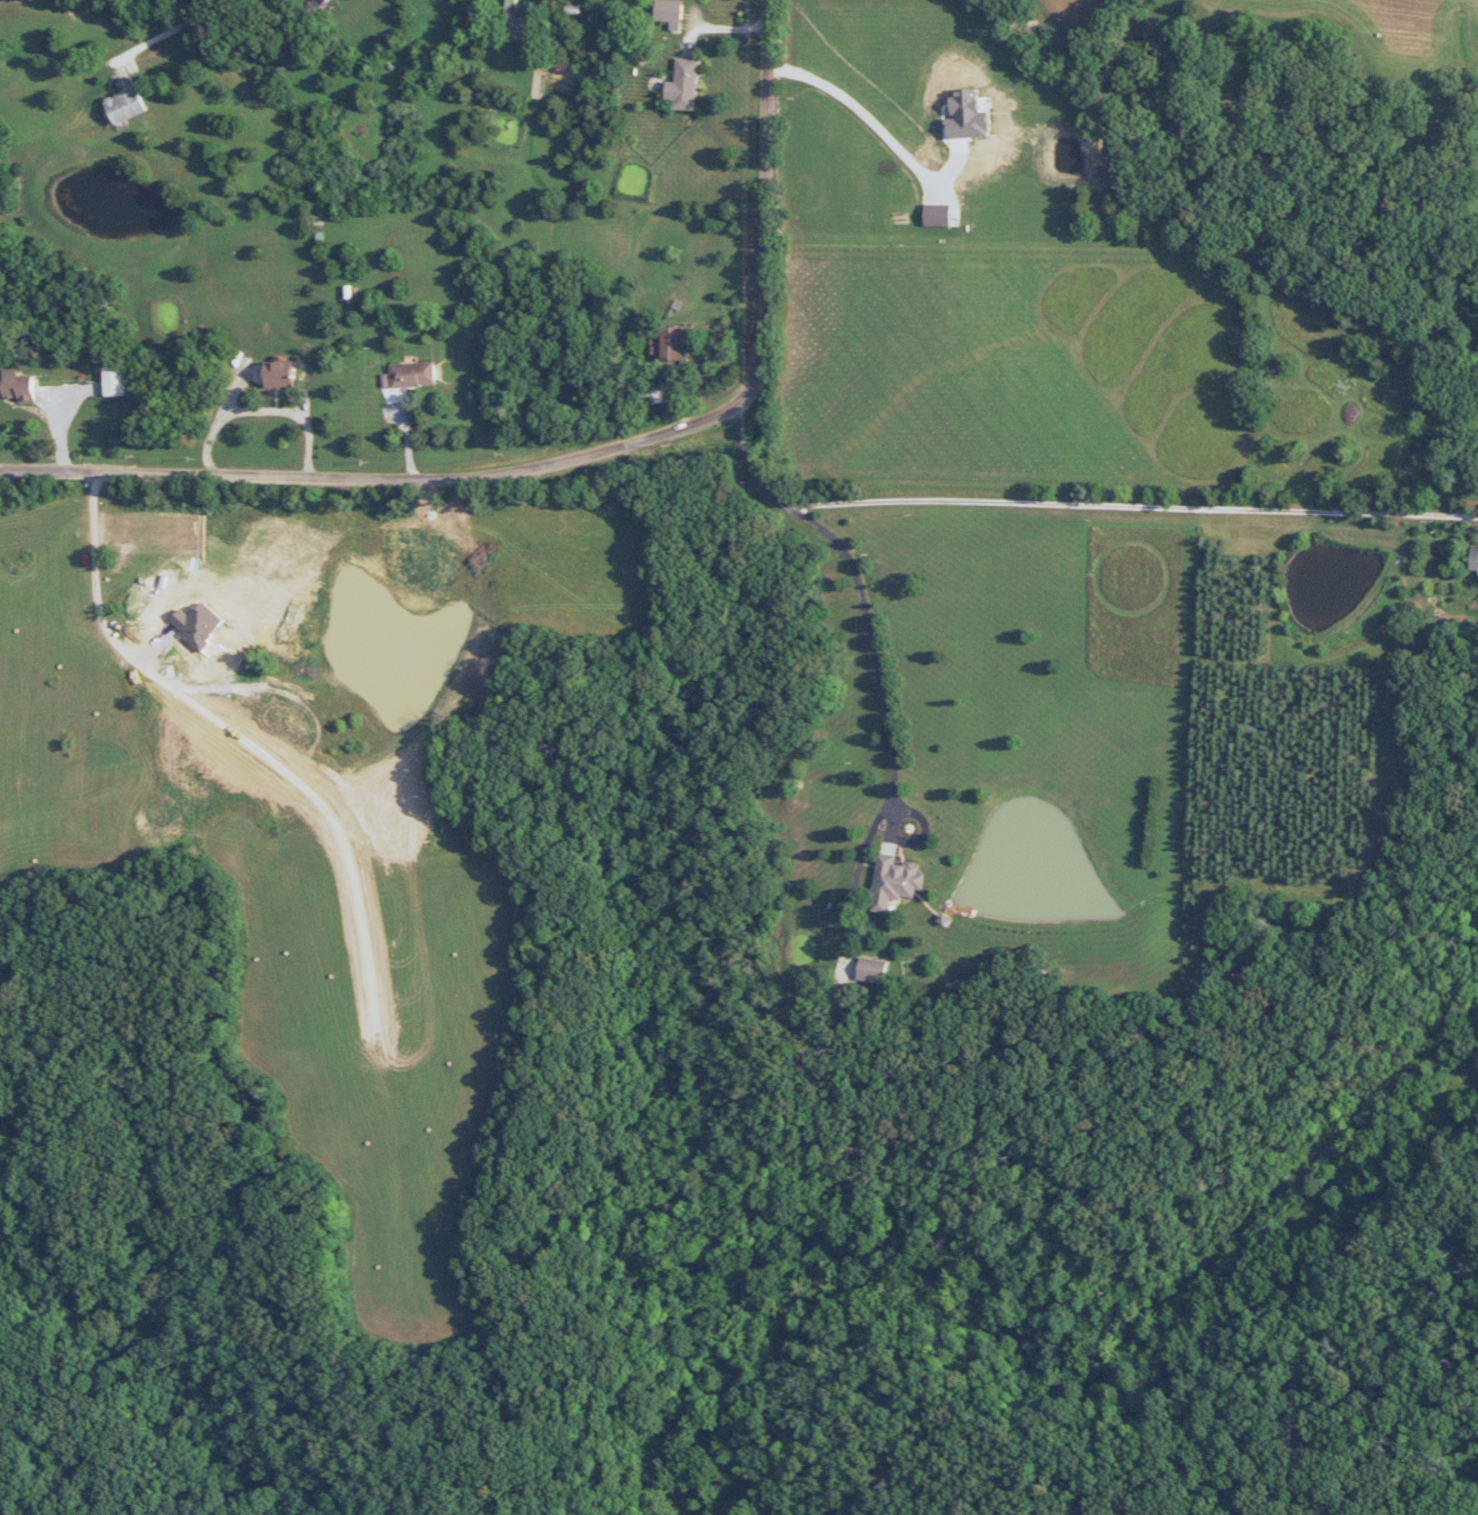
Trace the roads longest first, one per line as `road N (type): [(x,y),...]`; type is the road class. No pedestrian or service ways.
road 1 (residential): [(0,470),(430,476),(541,465),(728,411),(768,380),(776,0)]

